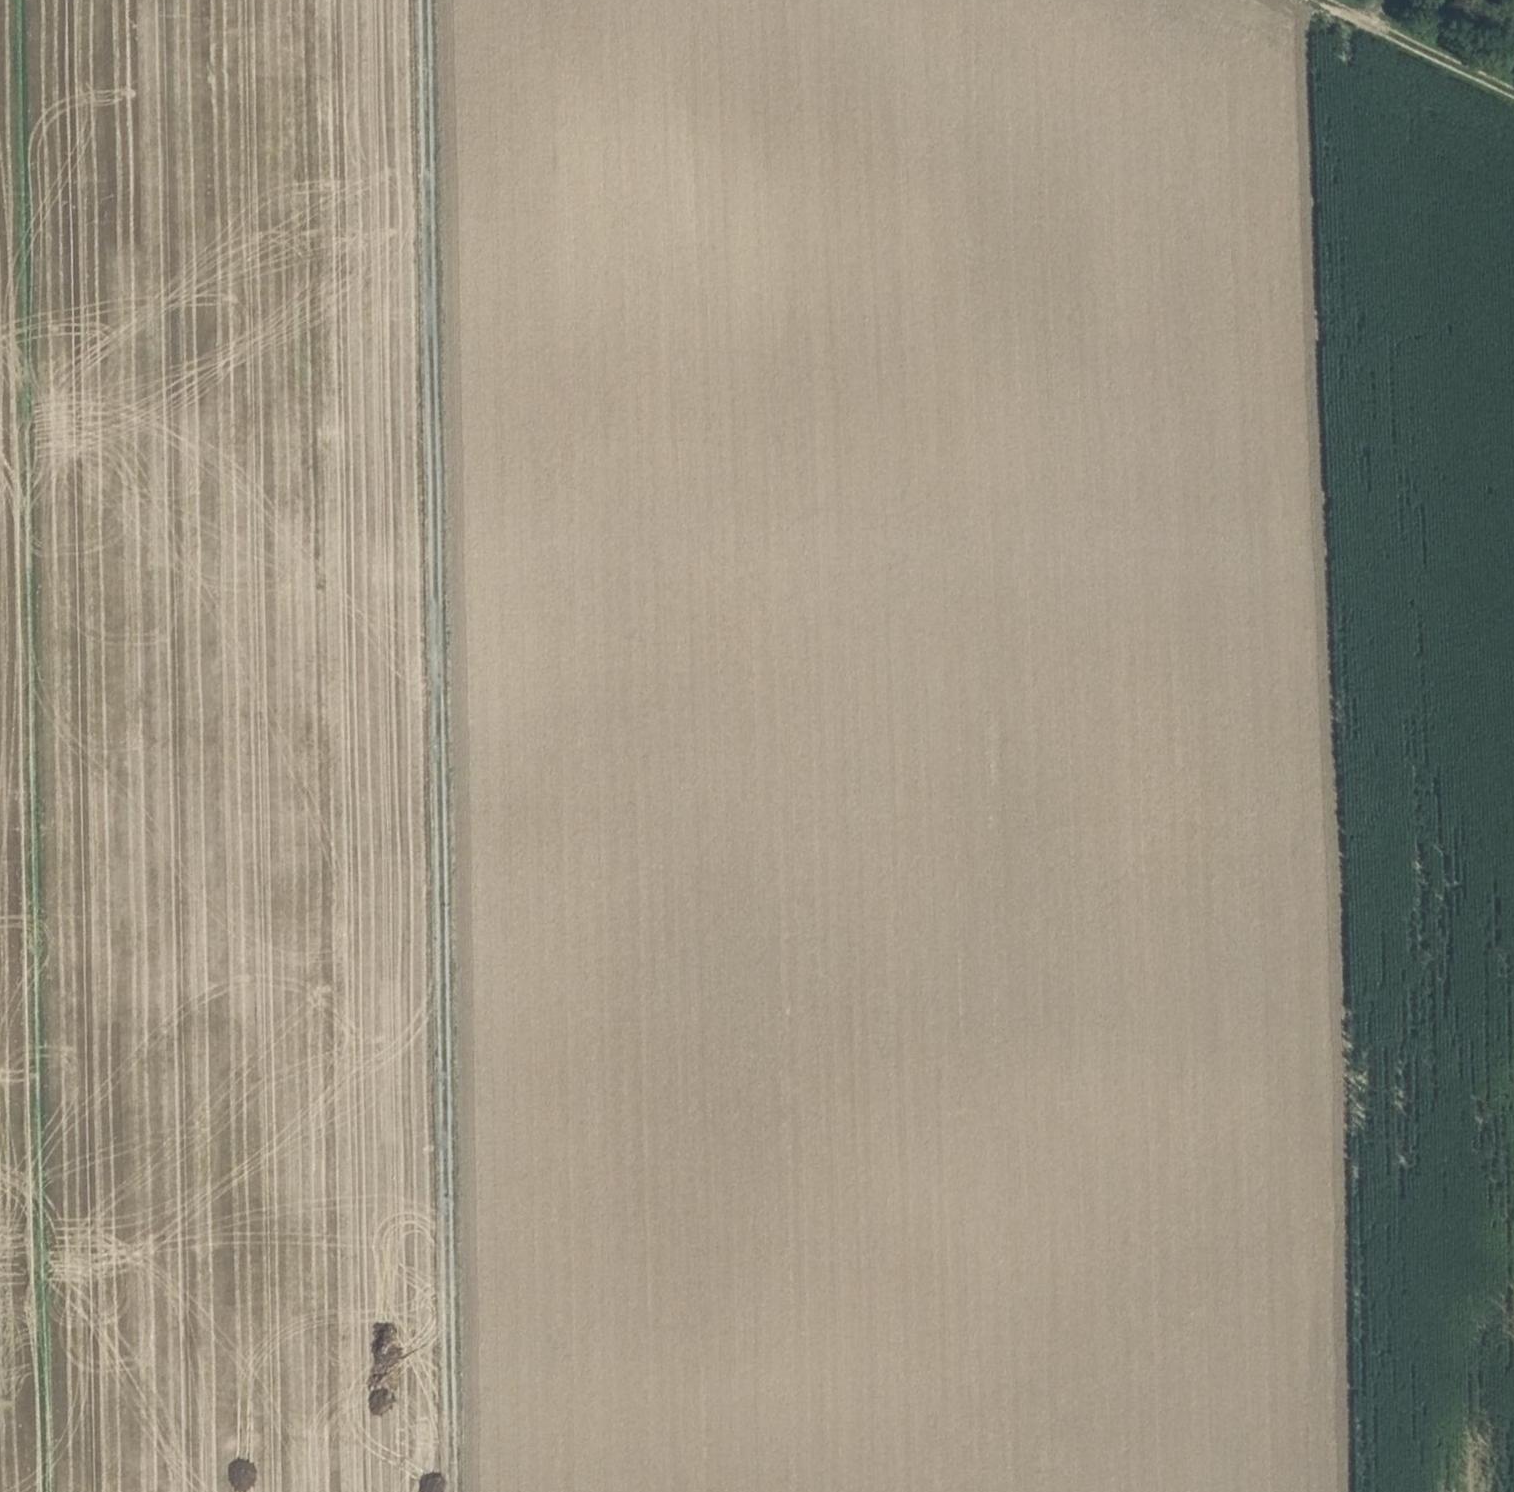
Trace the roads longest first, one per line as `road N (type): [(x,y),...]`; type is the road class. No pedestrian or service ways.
road 1 (track): [(425,0),(452,1491)]

